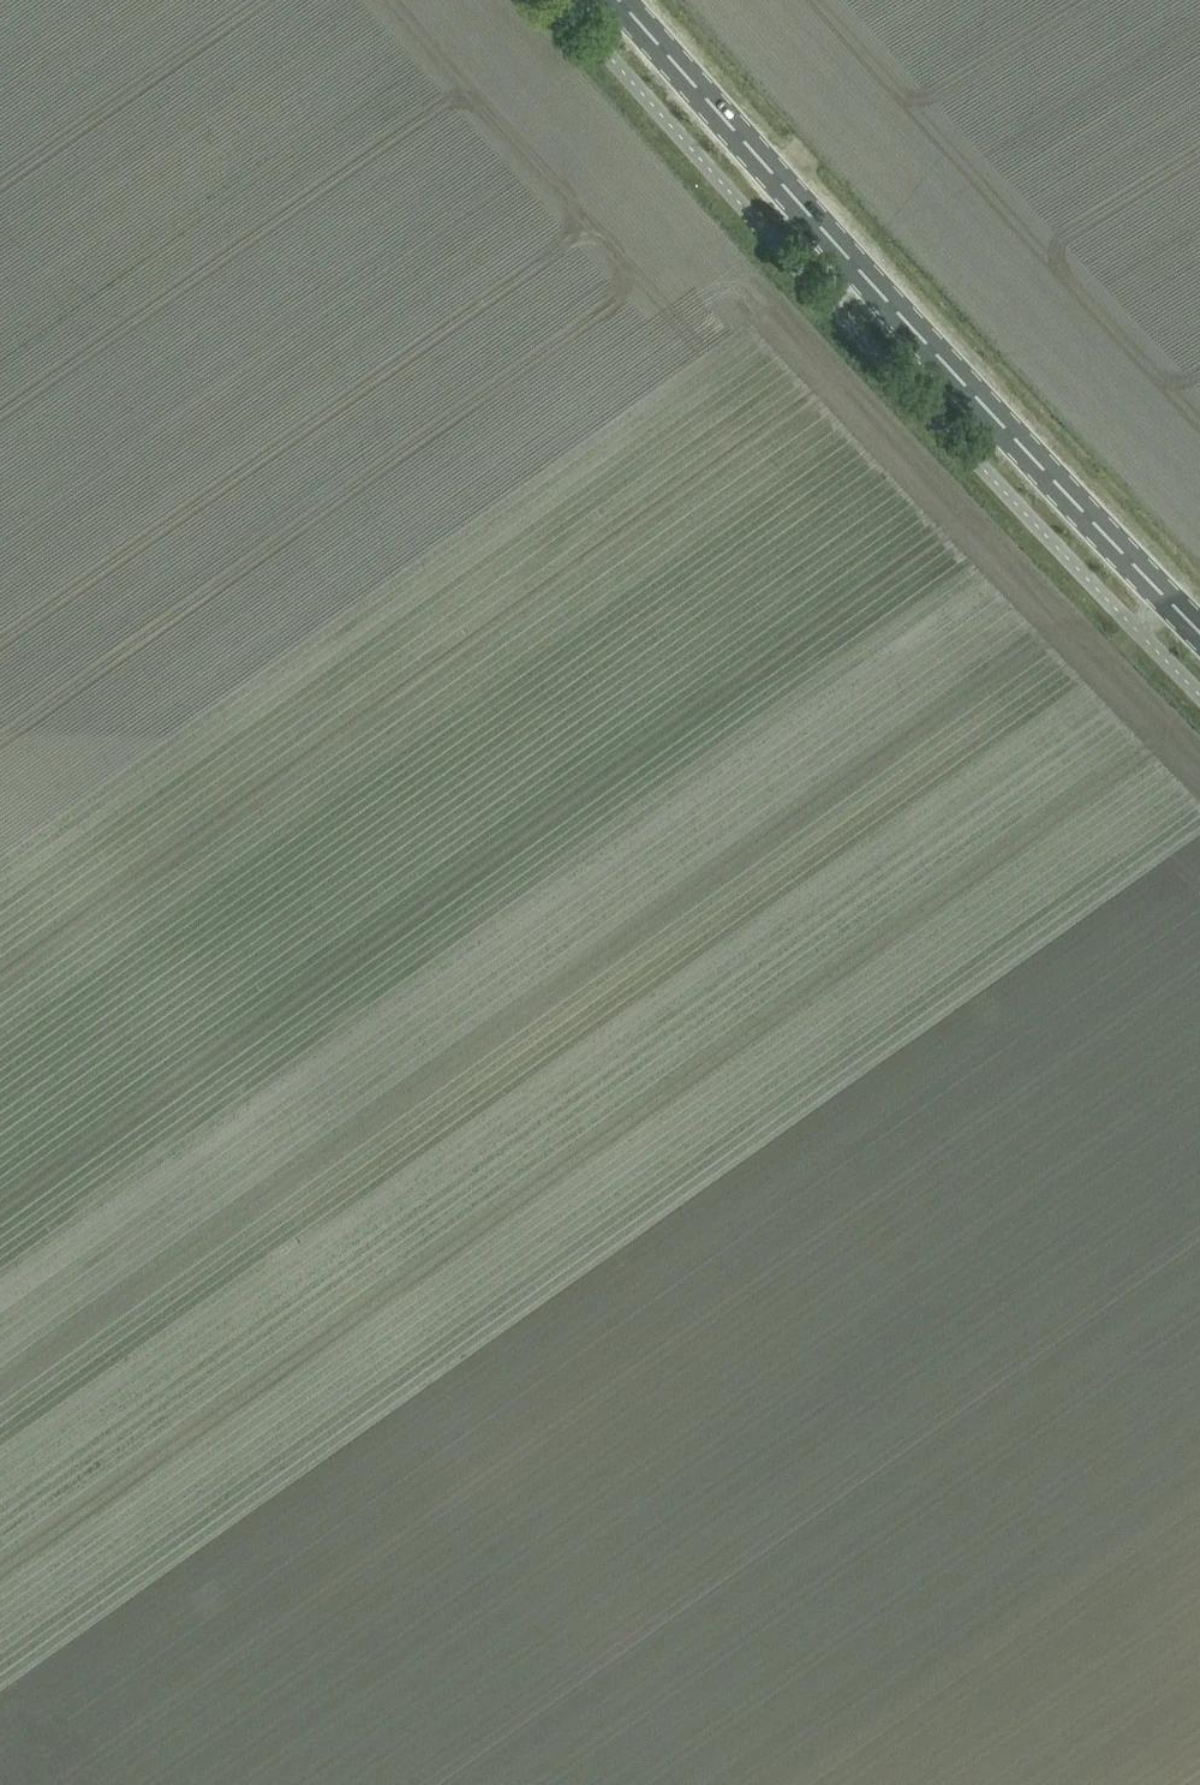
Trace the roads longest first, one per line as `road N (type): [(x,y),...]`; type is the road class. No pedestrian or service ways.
road 1 (unclassified): [(1199,696),(912,394),(562,0)]
road 2 (primary): [(1199,633),(624,0)]

